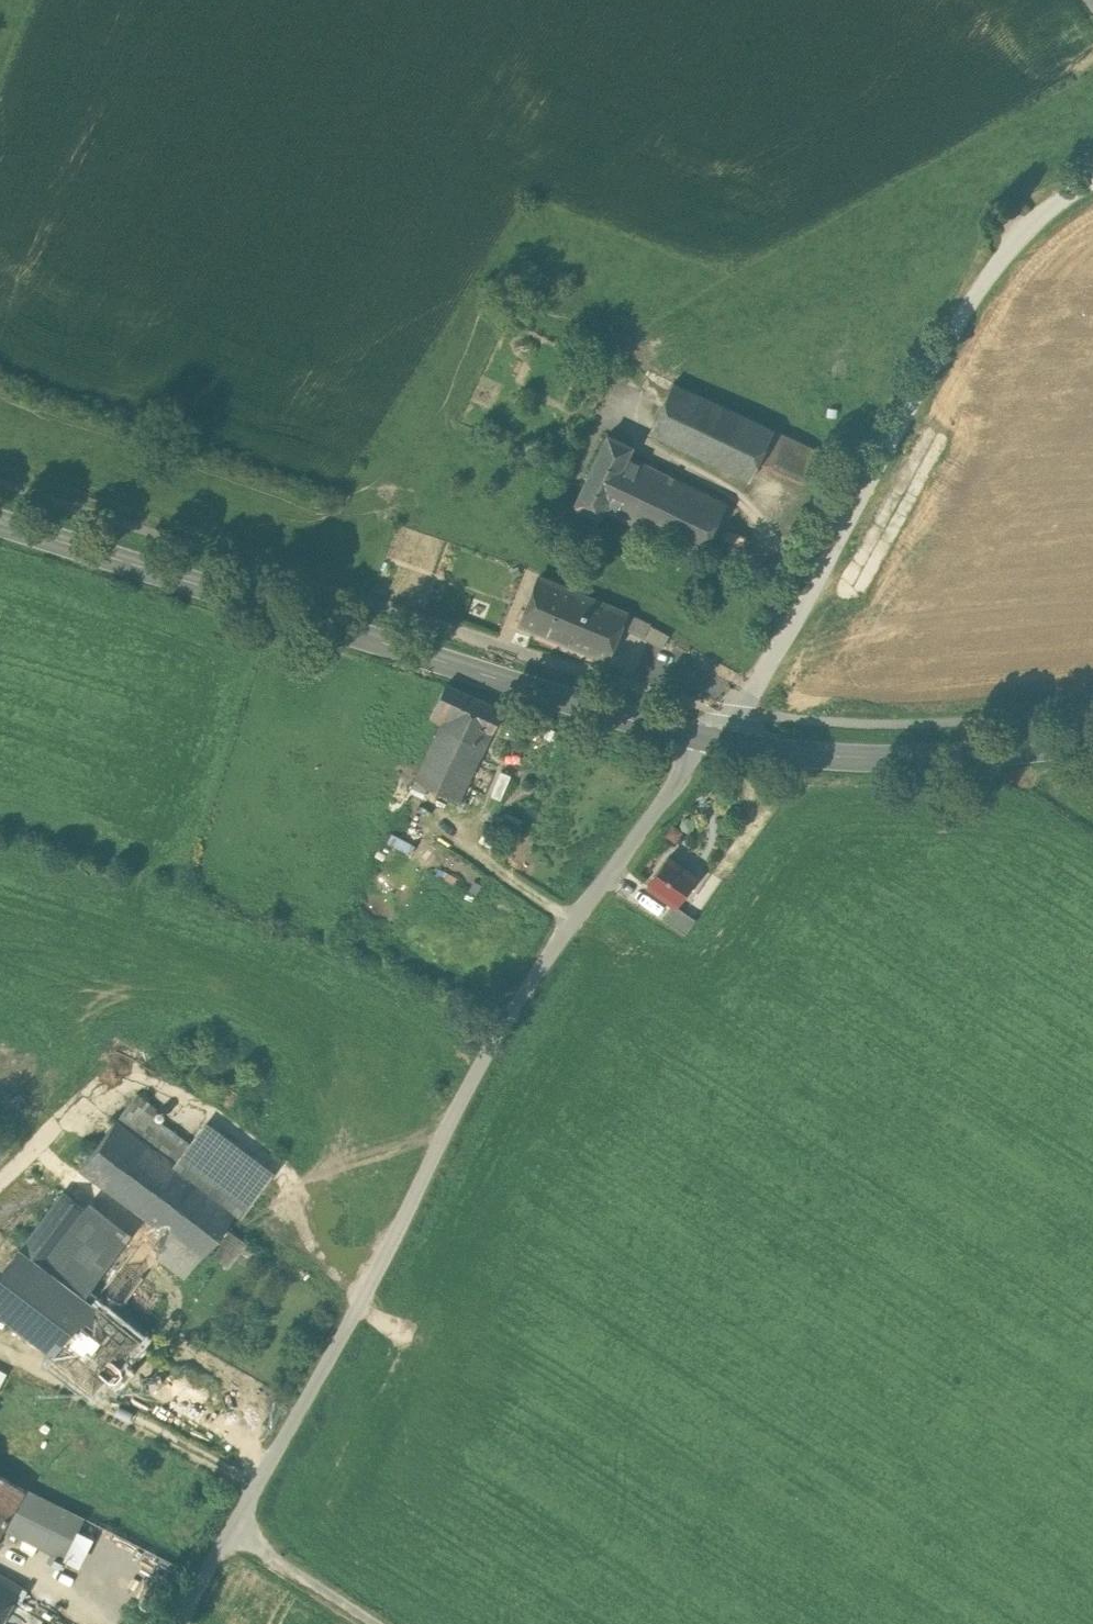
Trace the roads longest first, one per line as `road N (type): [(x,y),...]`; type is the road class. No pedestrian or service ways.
road 1 (residential): [(712,735),(496,1017),(385,1265),(230,1531),(189,1623)]
road 2 (secondary): [(712,735),(0,518)]
road 3 (residential): [(712,735),(781,643),(954,326),(1007,247),(1092,180)]
road 4 (secondary): [(1092,740),(827,750),(712,735)]
road 5 (track): [(230,1531),(376,1623)]

